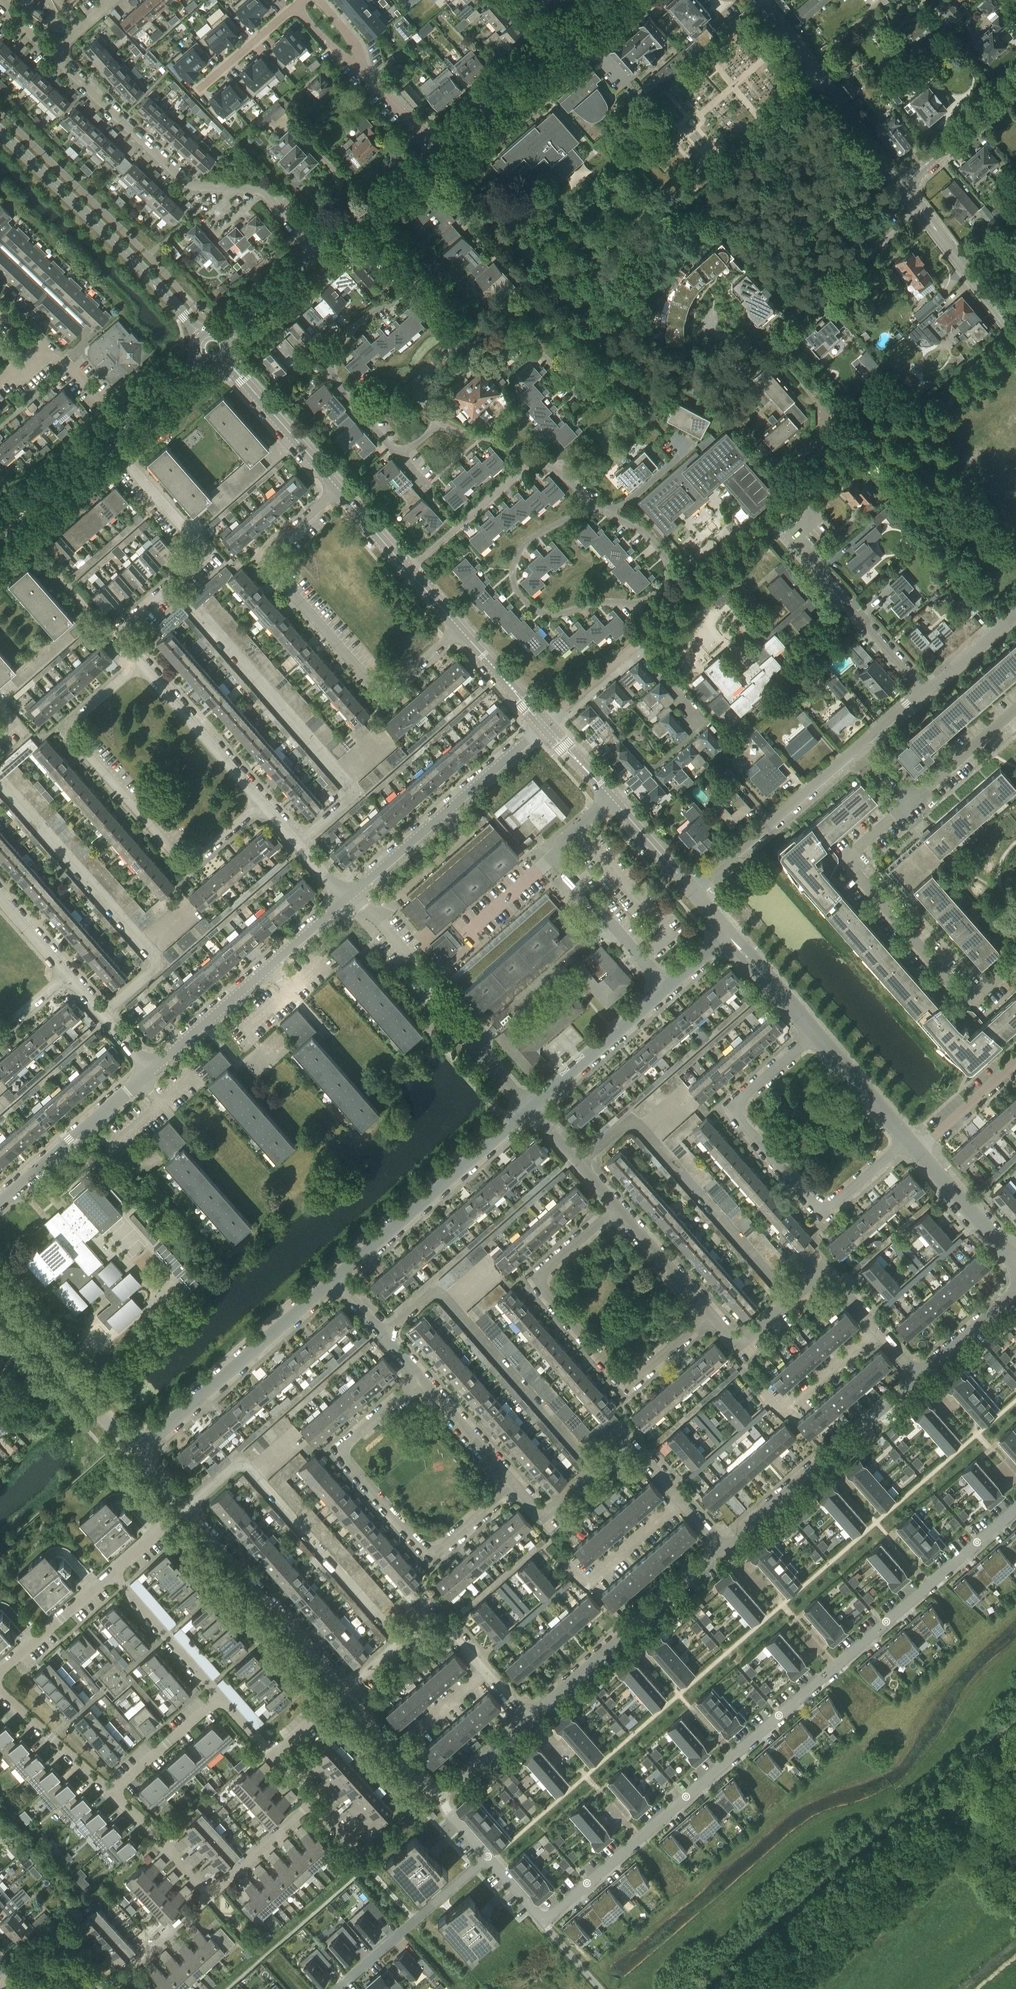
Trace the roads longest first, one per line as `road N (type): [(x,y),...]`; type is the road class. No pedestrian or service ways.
road 1 (residential): [(1015,1509),(544,1922)]
road 2 (track): [(817,74),(706,178),(666,180),(636,149),(634,114),(750,14),(777,49)]
road 3 (residential): [(590,502),(518,554),(514,584),(532,608),(556,614),(635,603),(662,588),(667,565),(658,547),(606,513)]
road 4 (residential): [(459,629),(395,686),(378,689),(269,566),(273,547),(338,489)]
road 5 (residential): [(262,803),(200,858),(183,860),(74,738),(78,718),(140,663)]
road 6 (residential): [(907,1141),(825,1213),(740,1121),(732,1107),(813,1033)]
road 7 (residential): [(710,1314),(628,1387),(543,1295),(535,1281),(616,1208)]
road 8 (residential): [(514,1484),(432,1557),(348,1464),(340,1451),(422,1378)]
road 9 (residential): [(318,257),(261,192),(185,182),(51,55)]
road 10 (residential): [(1015,960),(966,996),(854,871),(853,853),(910,802)]
road 11 (residential): [(140,663),(122,640),(124,626),(206,553),(107,441)]
road 12 (tertiary): [(200,334),(0,132)]
road 13 (residential): [(135,1454),(335,1279)]
road 14 (residential): [(346,900),(545,726)]
road 15 (residential): [(924,691),(792,538),(815,517),(797,496)]
road 16 (residential): [(725,1550),(529,1722)]
road 17 (residential): [(151,1071),(346,900)]
road 18 (residential): [(335,1279),(530,1109)]
road 19 (residential): [(666,990),(553,857),(554,846),(610,799)]
road 20 (residential): [(919,1379),(725,1550)]
road 21 (residential): [(345,1692),(185,1510)]
road 22 (residential): [(415,276),(403,298),(356,326),(332,363),(343,391),(400,457)]
road 23 (residential): [(683,1502),(629,1440),(541,1515),(514,1484)]
road 24 (tertiary): [(901,186),(760,0)]
road 25 (residential): [(875,1330),(824,1272),(738,1346),(710,1314)]
road 26 (residential): [(695,894),(859,746)]
road 27 (residential): [(135,1454),(0,1299)]
road 28 (residential): [(0,1203),(151,1071)]
road 29 (residential): [(338,1988),(487,1858)]
road 30 (residential): [(345,1692),(433,1614),(486,1673)]
road 31 (residential): [(1015,335),(901,186)]
road 32 (residential): [(262,803),(140,663)]
road 33 (residential): [(530,1109),(666,990)]
road 34 (tertiary): [(338,489),(224,362)]
road 35 (residential): [(408,571),(535,459)]
road 36 (residential): [(123,427),(63,361),(39,354),(19,370),(0,349)]
road 37 (residential): [(219,1696),(112,1575)]
road 38 (tertiary): [(438,150),(559,44)]
road 39 (residential): [(683,1502),(585,1584),(568,1565)]
road 40 (tertiary): [(1015,85),(901,186)]
road 41 (residential): [(763,1394),(781,1413),(875,1330)]
road 42 (residential): [(112,1794),(0,1693)]
road 43 (tertiary): [(1015,1264),(917,1152)]
road 44 (residential): [(0,1672),(112,1575)]
road 45 (residential): [(112,1794),(219,1696)]
road 46 (tertiary): [(907,1141),(813,1033)]
road 47 (tertiary): [(0,535),(107,441)]
road 48 (residential): [(710,1314),(616,1208)]
road 49 (residential): [(514,1484),(422,1378)]
road 50 (residential): [(210,1897),(313,1802)]
road 51 (residential): [(440,1792),(426,1787),(345,1692)]
road 52 (residential): [(910,802),(1015,711)]
road 53 (residential): [(109,1988),(210,1897)]
road 54 (residential): [(917,1152),(1015,1063)]
road 55 (residential): [(422,1378),(335,1279)]
road 56 (residential): [(616,1208),(530,1109)]
road 57 (tertiary): [(545,726),(459,629)]
road 58 (tertiary): [(813,1033),(729,935)]
road 59 (residential): [(346,900),(262,803)]
road 60 (residential): [(151,1071),(66,975)]
road 61 (residential): [(1015,1294),(919,1379)]
road 62 (residential): [(198,90),(295,7)]
road 63 (tertiary): [(695,894),(610,799)]
road 64 (residential): [(545,726),(637,646)]
road 65 (tertiary): [(227,336),(318,257)]
road 66 (residential): [(672,436),(685,451),(606,513)]

